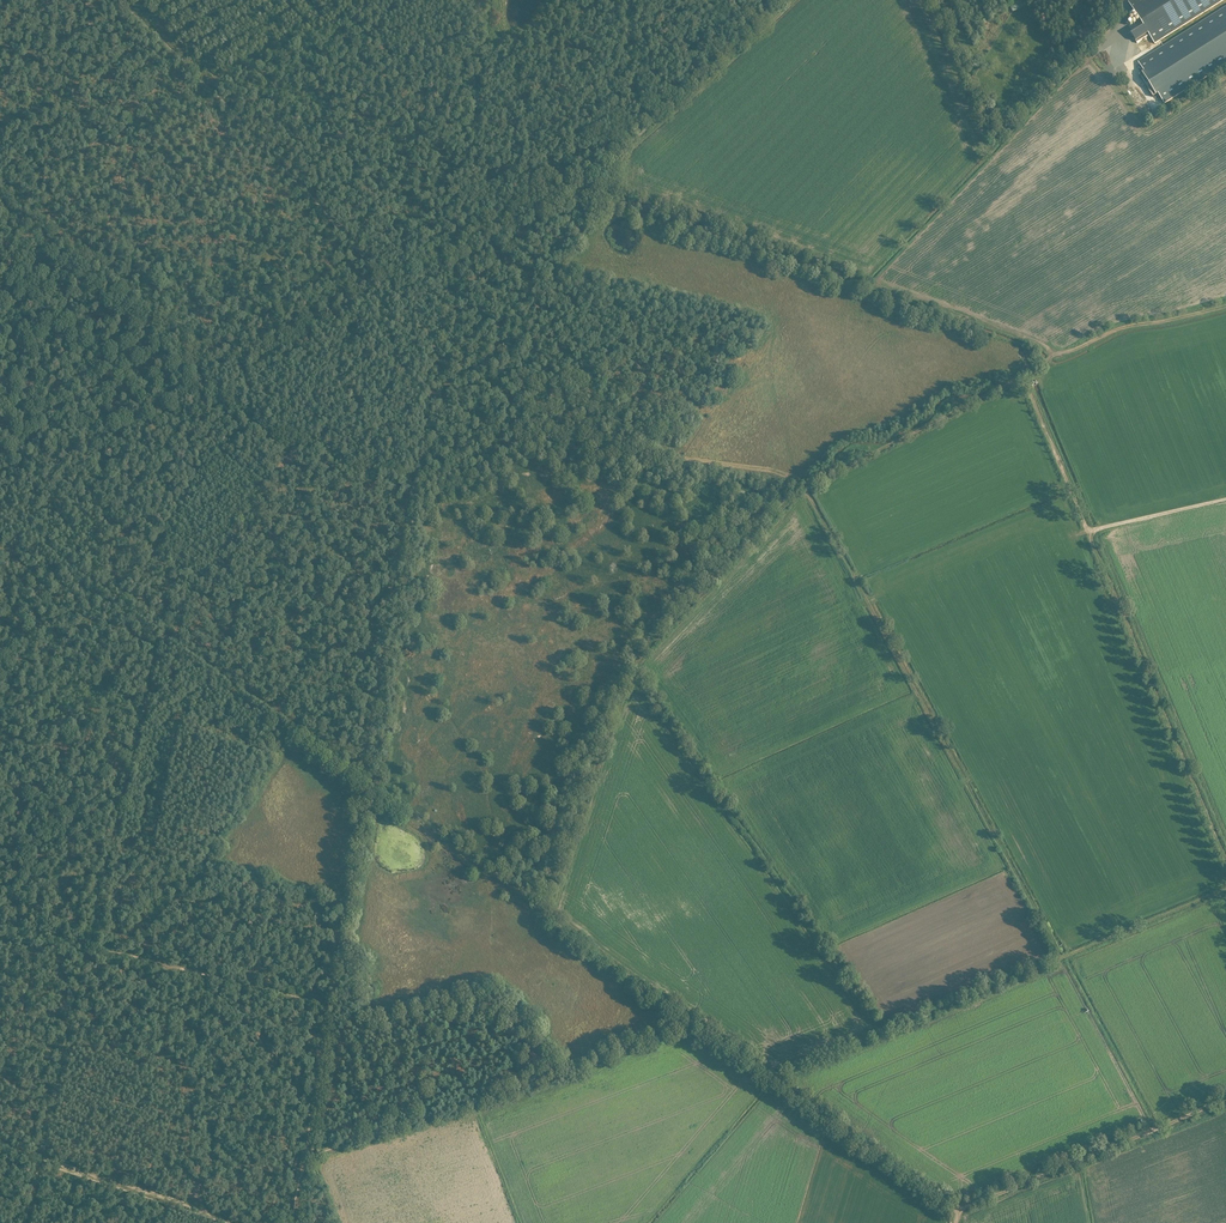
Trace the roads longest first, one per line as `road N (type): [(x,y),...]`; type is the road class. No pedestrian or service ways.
road 1 (track): [(1060,960),(807,490)]
road 2 (track): [(1225,861),(1023,378)]
road 3 (track): [(1225,1100),(950,1211),(775,1081)]
road 4 (track): [(1055,355),(973,318),(579,184)]
road 5 (track): [(306,1155),(585,1065),(688,1021)]
road 6 (track): [(131,0),(387,279)]
road 7 (track): [(883,1035),(1225,889)]
road 8 (track): [(579,184),(792,0)]
road 9 (track): [(807,490),(1023,378)]
road 10 (track): [(37,1158),(232,1222)]
road 11 (track): [(1055,355),(1225,308)]
road 12 (track): [(441,248),(579,184)]

